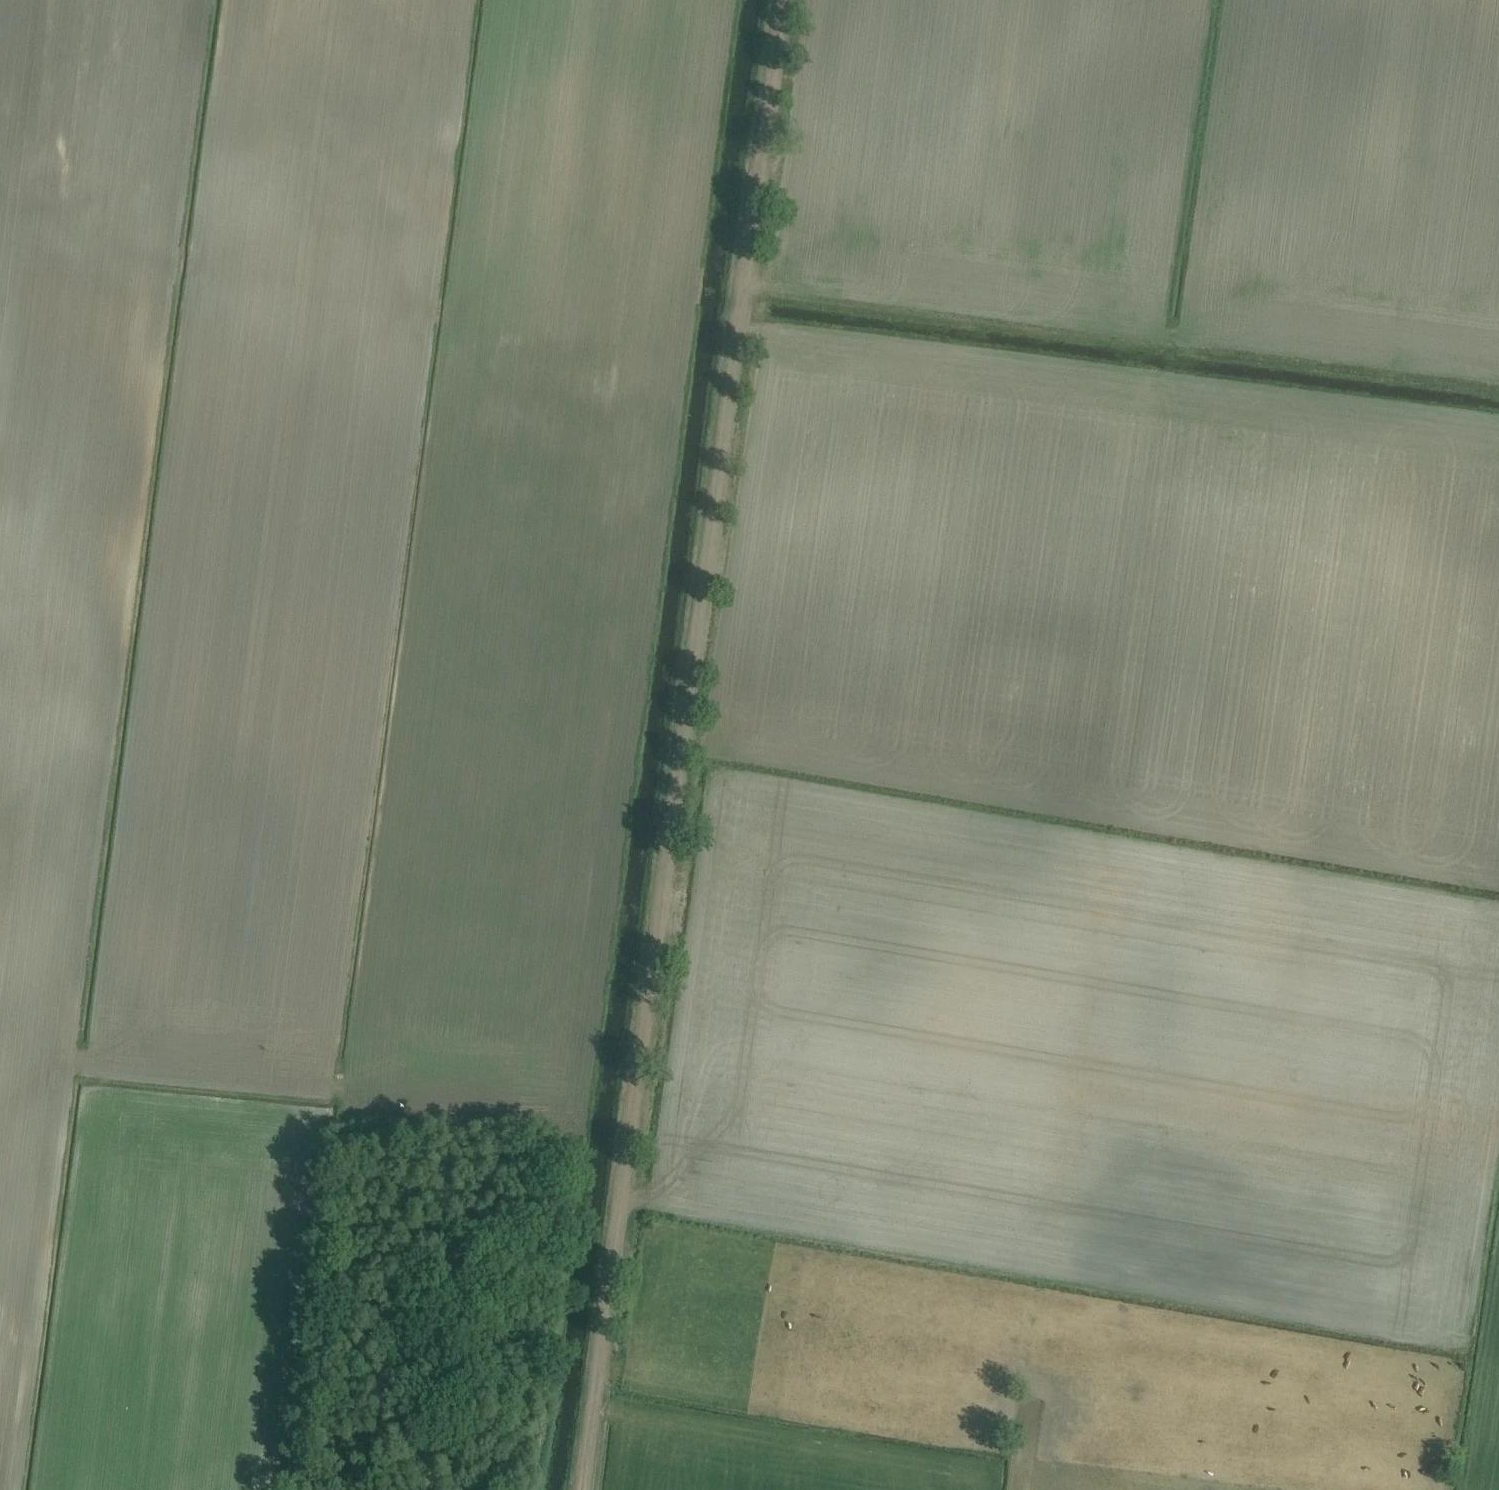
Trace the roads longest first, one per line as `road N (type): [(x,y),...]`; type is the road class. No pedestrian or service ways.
road 1 (track): [(778,0),(575,1489)]

